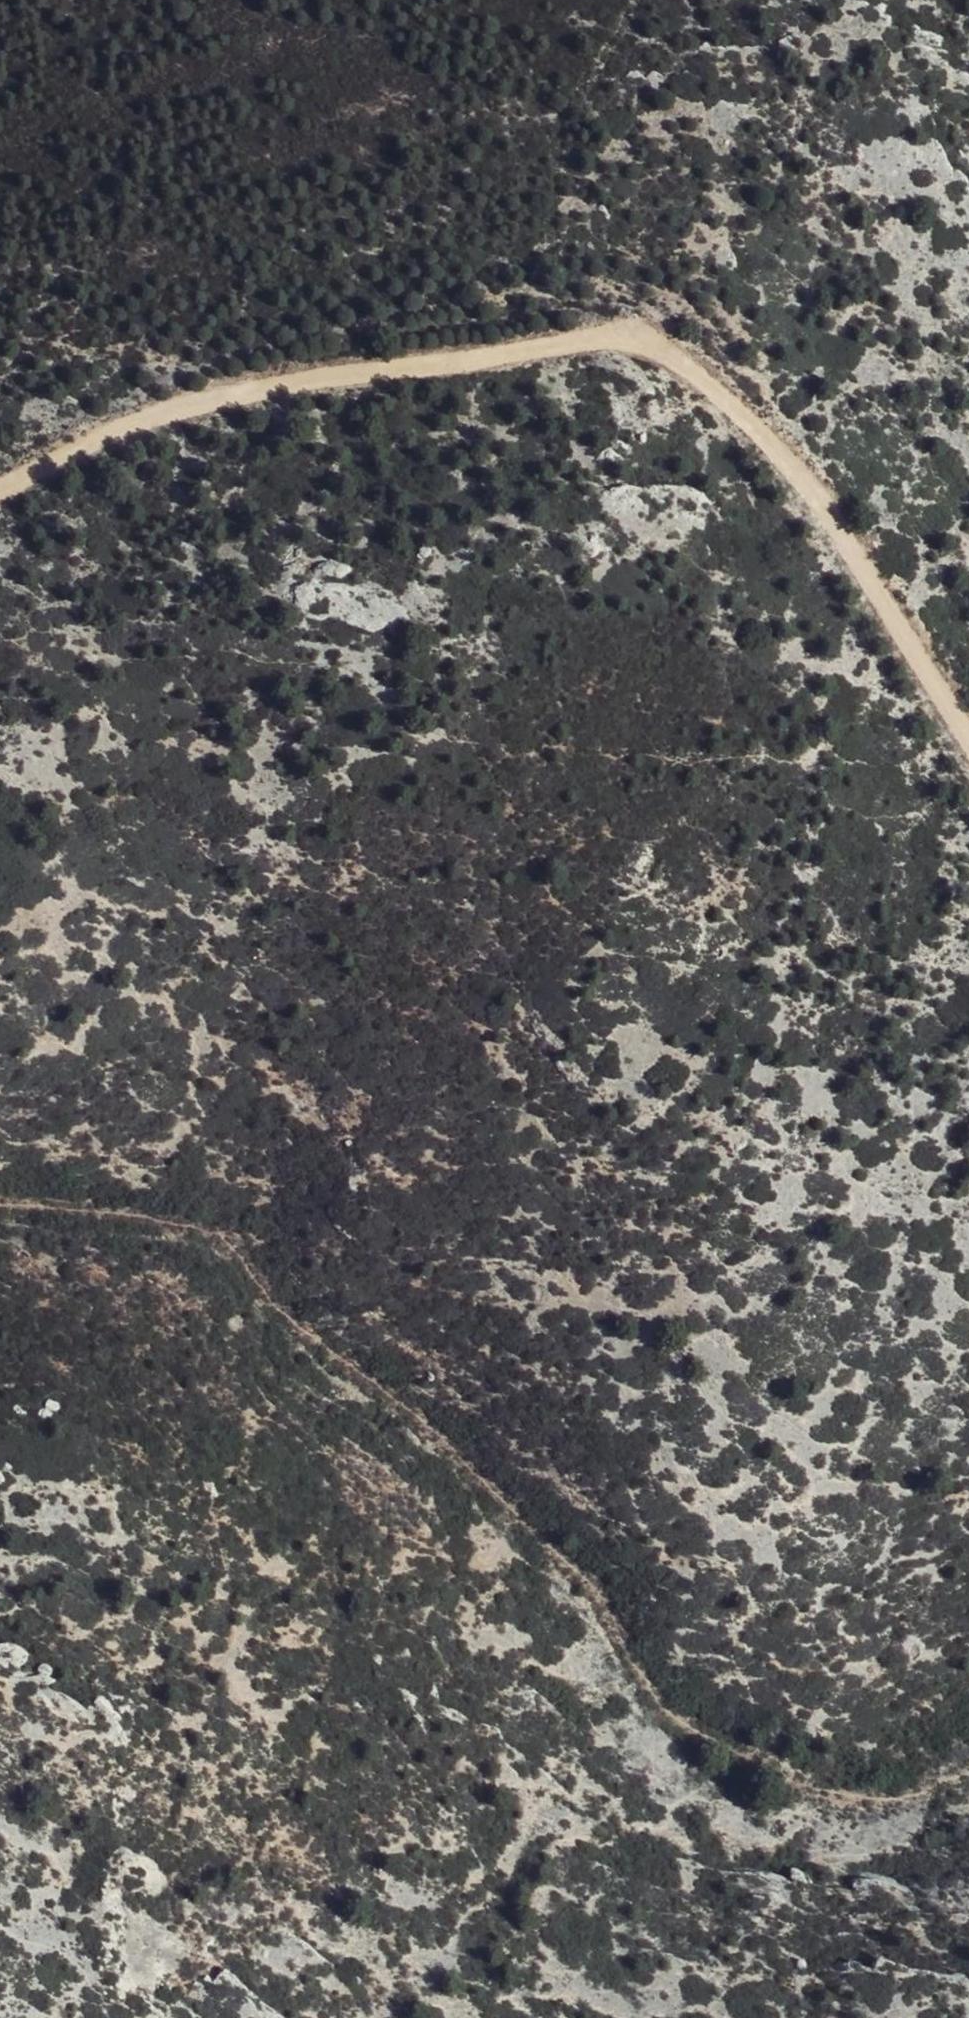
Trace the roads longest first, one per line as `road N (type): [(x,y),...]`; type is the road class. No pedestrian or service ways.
road 1 (track): [(0,1213),(220,1230),(606,1570),(832,1785),(968,1768)]
road 2 (track): [(968,739),(796,475),(690,372),(656,352),(602,339),(275,389),(141,419),(0,485)]

